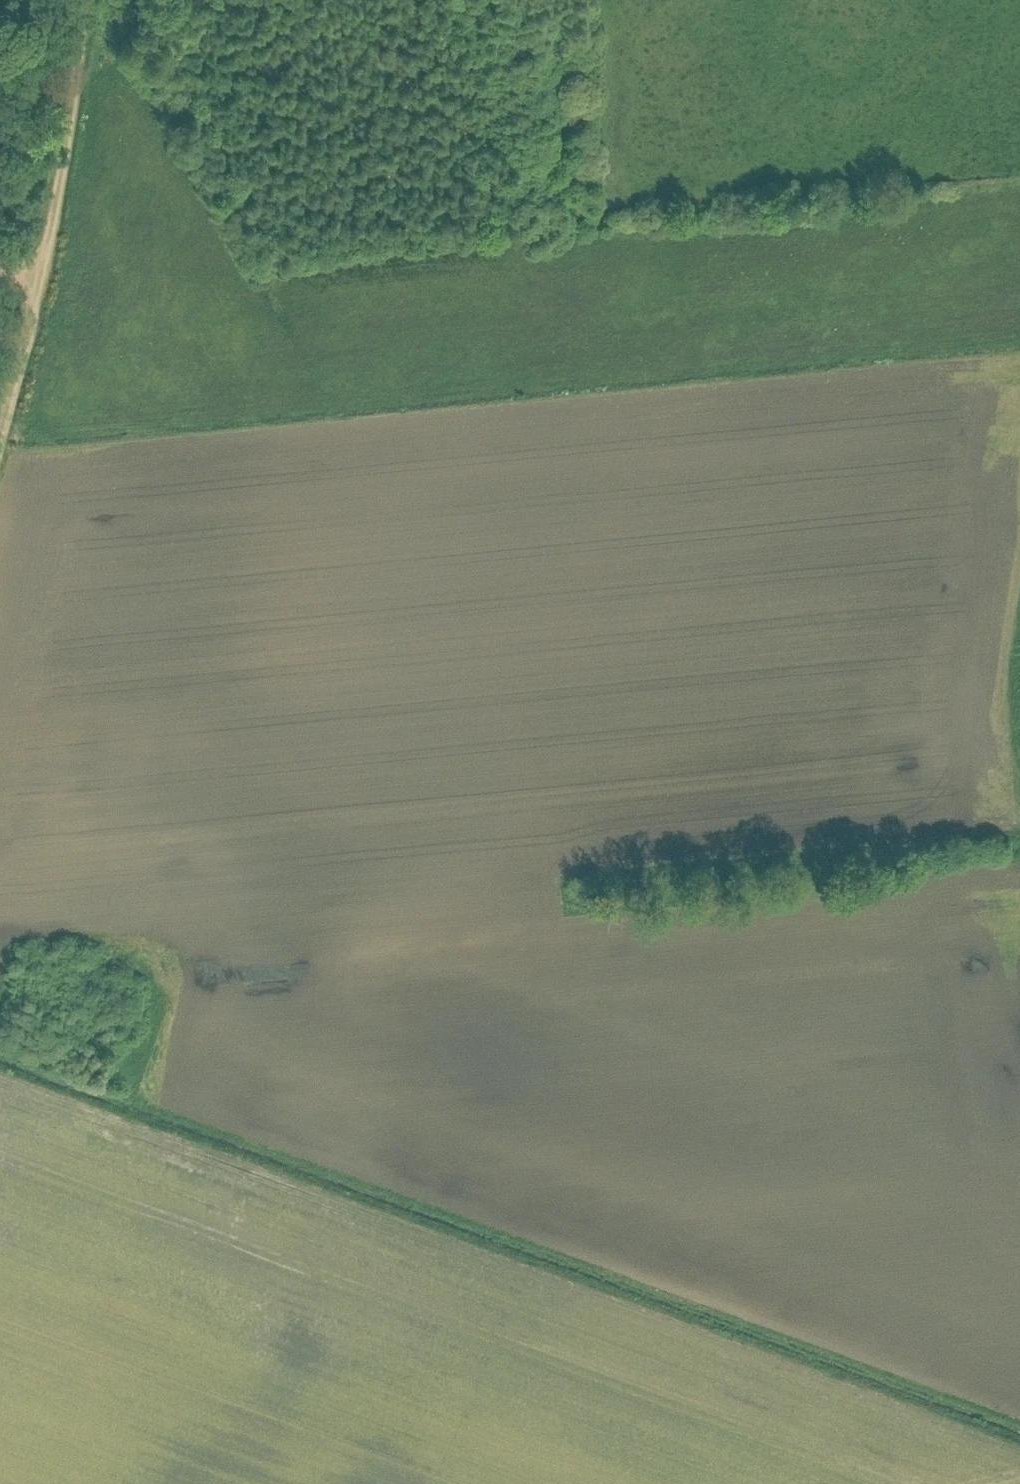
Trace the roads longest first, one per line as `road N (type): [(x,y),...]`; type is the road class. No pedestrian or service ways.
road 1 (track): [(84,0),(31,288)]
road 2 (track): [(31,288),(0,428)]

